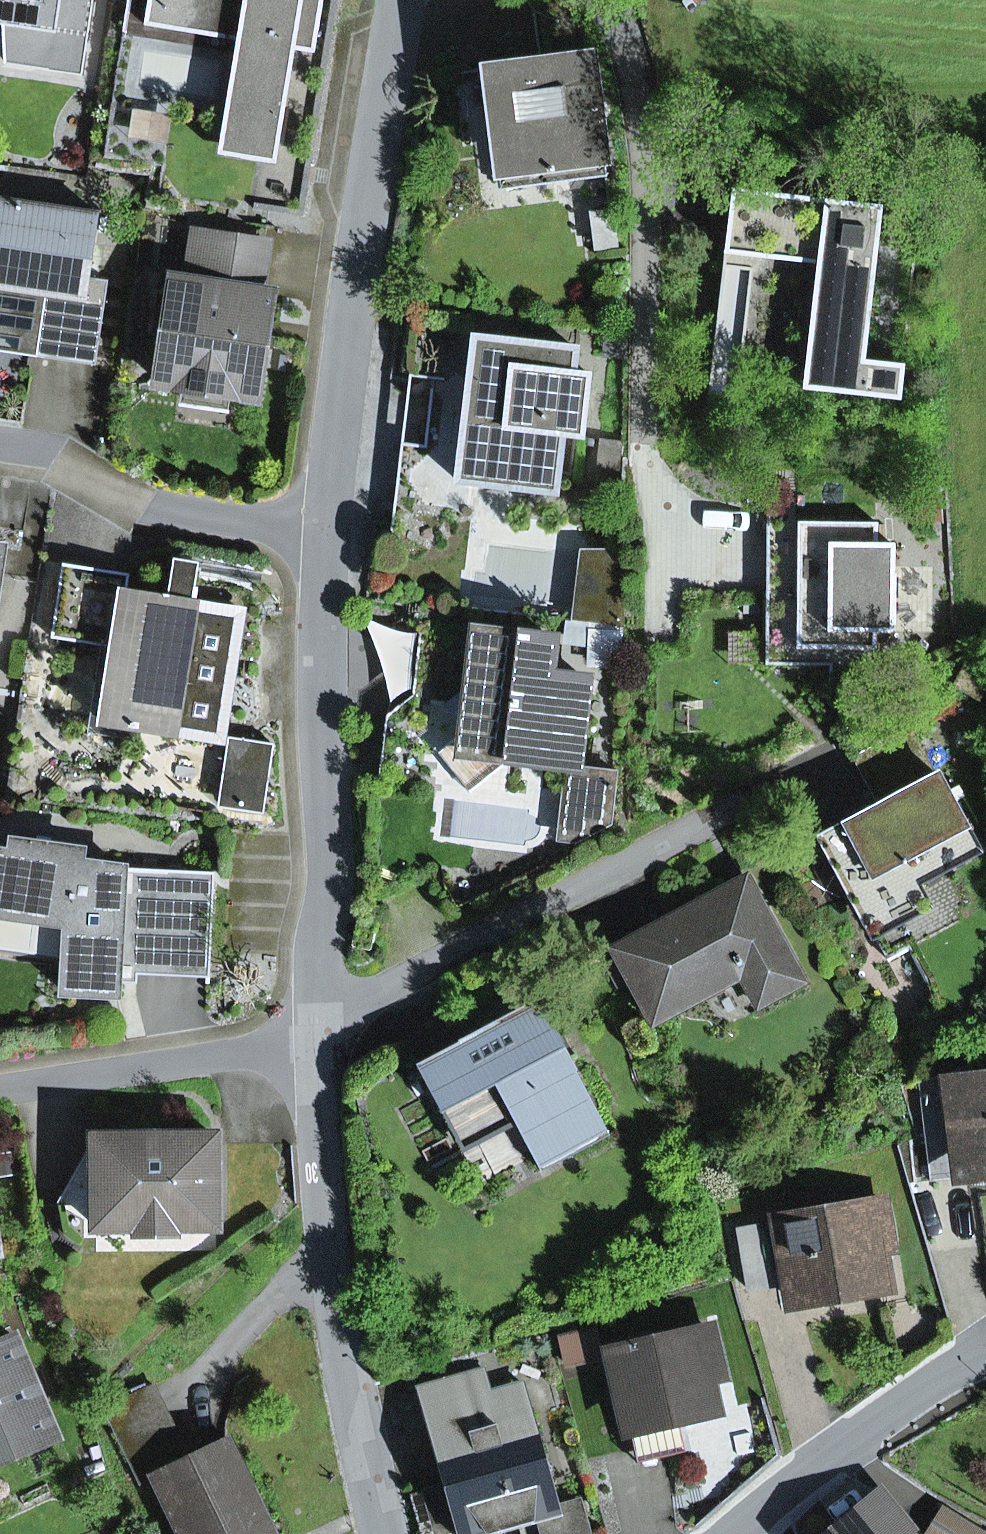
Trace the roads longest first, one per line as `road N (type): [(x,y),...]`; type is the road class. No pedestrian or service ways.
road 1 (residential): [(327,530),(398,0)]
road 2 (residential): [(383,1533),(329,1261),(318,1032)]
road 3 (residential): [(318,1032),(320,941),(334,857),(327,530)]
road 4 (residential): [(755,794),(385,988),(318,1032)]
road 5 (residential): [(643,444),(644,143),(634,59),(604,0)]
road 6 (residential): [(327,530),(148,507),(58,452),(0,443)]
road 7 (residential): [(318,1032),(0,1091)]
road 8 (residential): [(733,1533),(875,1420),(985,1353)]

